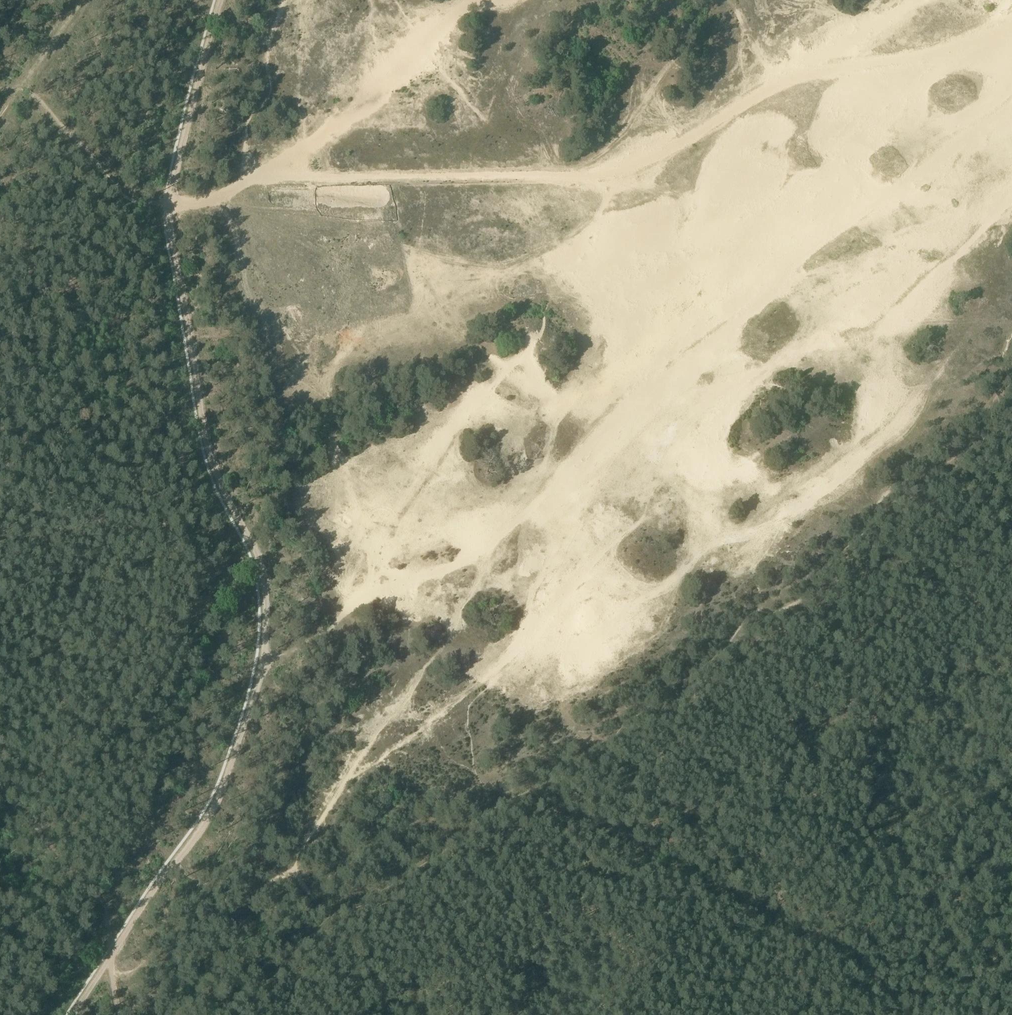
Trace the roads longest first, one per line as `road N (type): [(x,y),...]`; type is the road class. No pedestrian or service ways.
road 1 (track): [(1011,78),(611,426),(452,643),(382,719),(295,866)]
road 2 (track): [(161,208),(119,191),(34,97),(34,78),(80,0)]
road 3 (track): [(0,782),(108,915),(106,953)]

